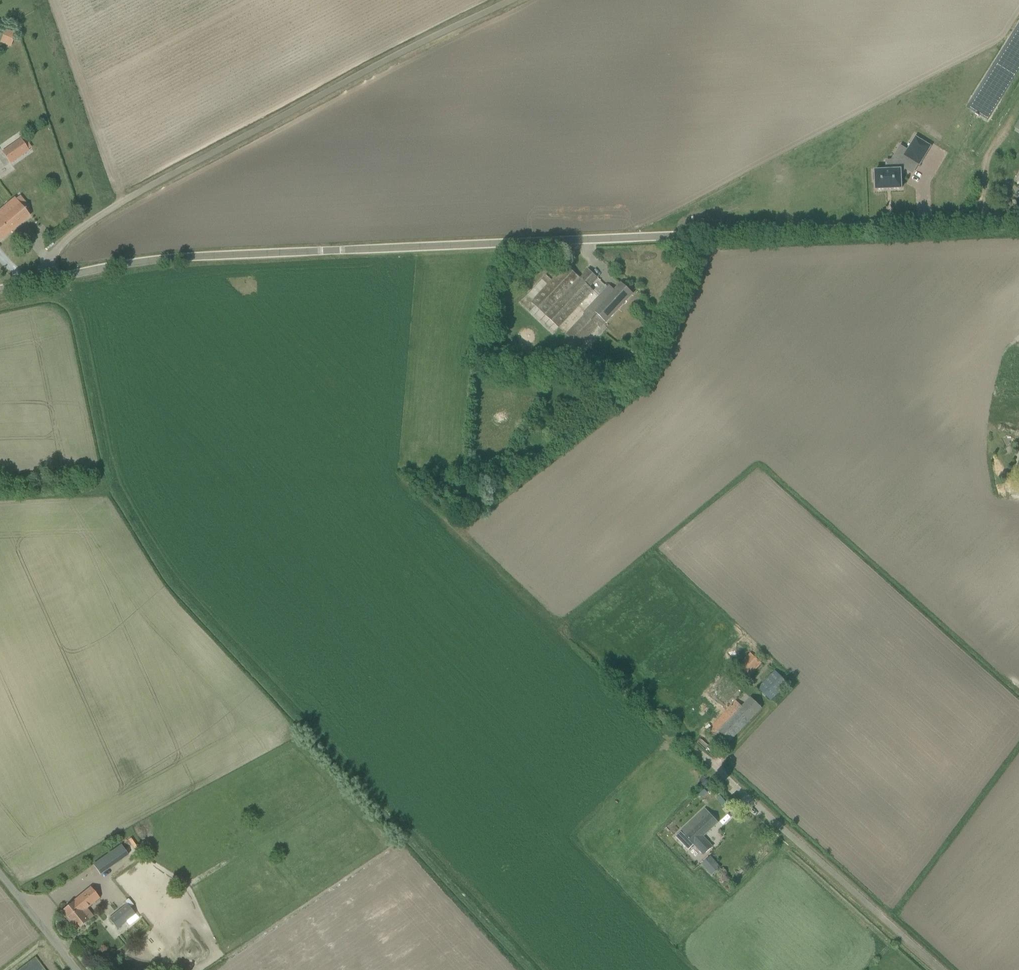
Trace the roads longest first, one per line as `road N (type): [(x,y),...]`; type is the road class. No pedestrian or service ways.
road 1 (unclassified): [(1018,220),(200,257),(53,279)]
road 2 (unclassified): [(507,0),(124,201),(51,254),(53,279)]
road 3 (residential): [(933,969),(719,777)]

